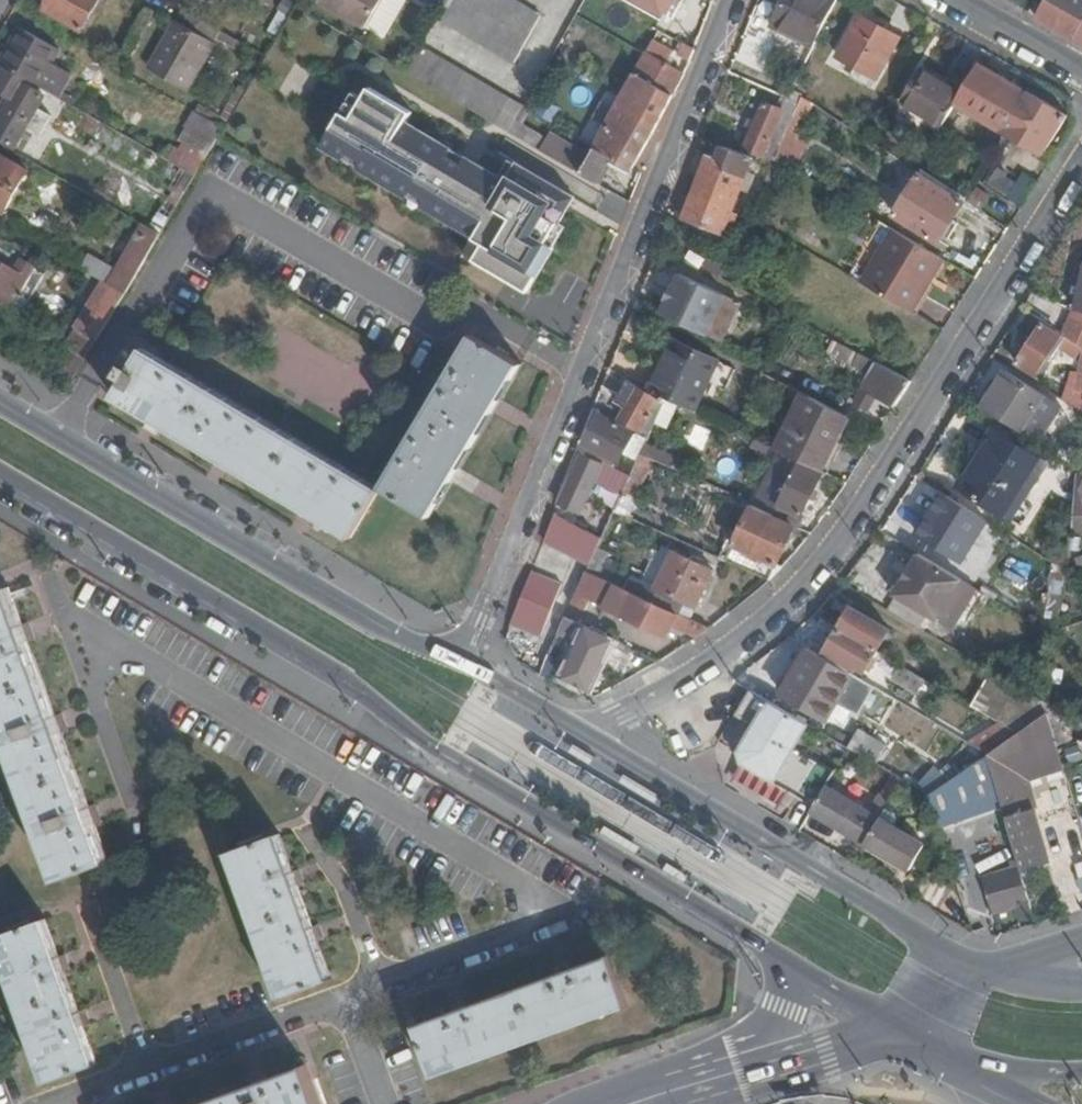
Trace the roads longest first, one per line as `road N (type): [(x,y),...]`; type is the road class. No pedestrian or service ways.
road 1 (secondary): [(0,480),(357,688),(434,752),(792,966)]
road 2 (residential): [(1081,163),(835,543),(771,611),(581,735)]
road 3 (residential): [(731,0),(457,660)]
road 4 (secondary): [(457,660),(341,608),(0,399)]
road 5 (secondary): [(956,959),(581,735)]
road 6 (tertiary): [(724,1077),(884,1031)]
road 7 (unclassified): [(955,0),(1081,72)]
road 8 (secondary): [(581,735),(457,660)]
road 9 (unclassified): [(792,966),(786,1010),(724,1077)]

